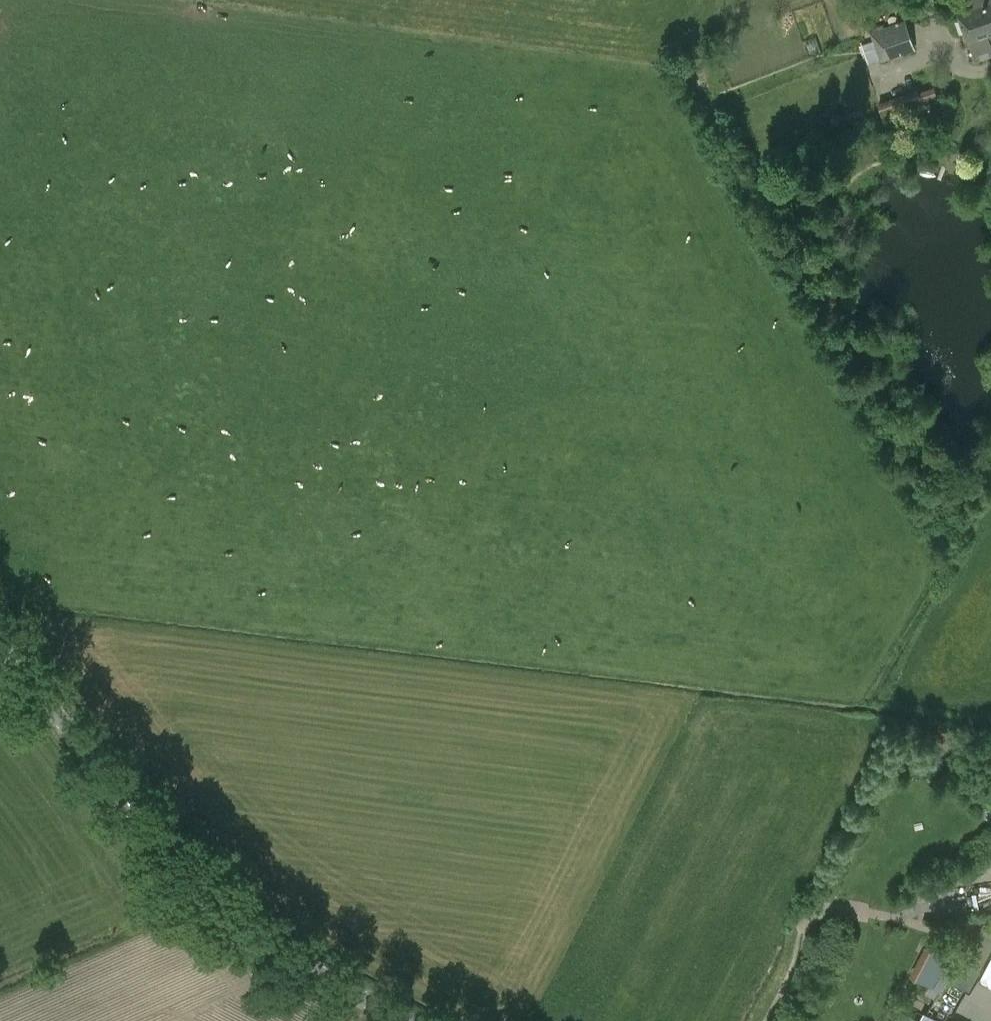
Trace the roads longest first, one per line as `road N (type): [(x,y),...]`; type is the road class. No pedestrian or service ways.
road 1 (tertiary): [(418,1020),(288,952),(222,903),(171,852),(0,634)]

